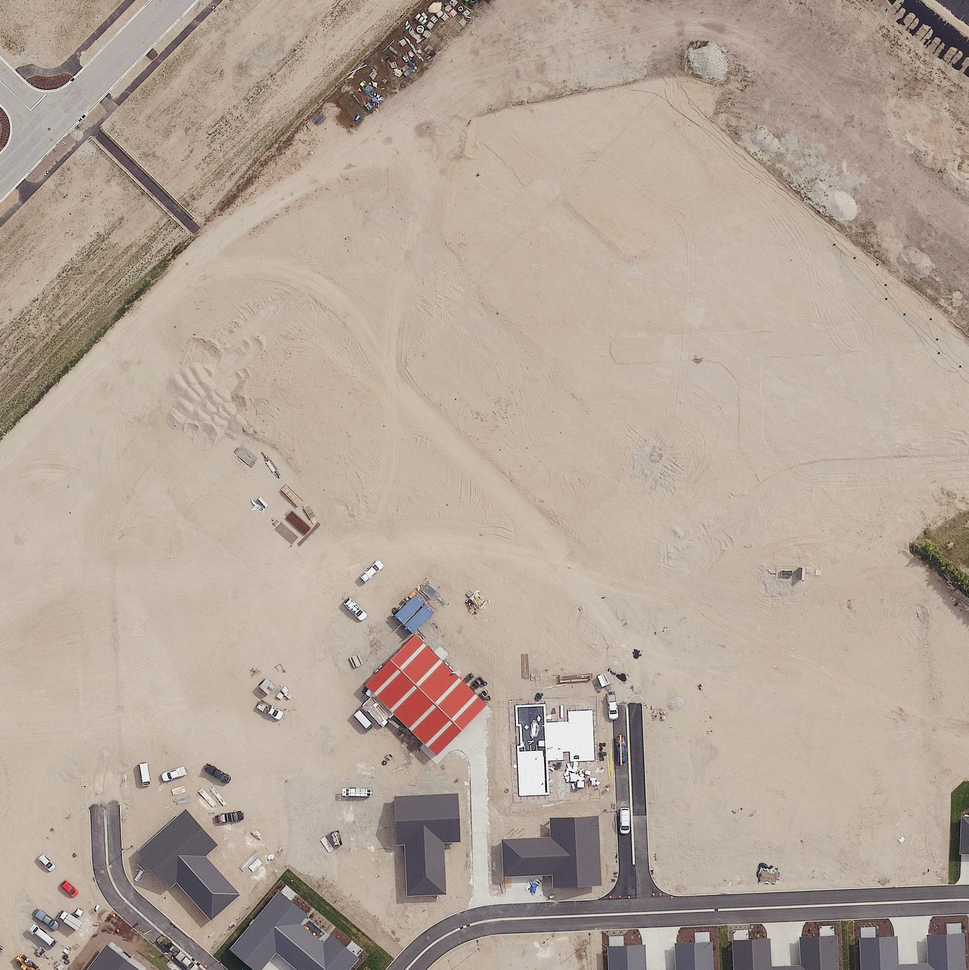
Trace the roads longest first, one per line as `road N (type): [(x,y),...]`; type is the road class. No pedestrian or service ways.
road 1 (unknown): [(103,801),(99,549),(119,487),(285,309),(313,316),(638,616)]
road 2 (unknown): [(968,238),(754,43),(709,32),(682,41),(408,318),(376,374)]
road 3 (unknown): [(627,702),(626,648),(638,616),(773,480),(812,462),(968,460)]
road 4 (unknown): [(968,335),(620,349)]
road 5 (residential): [(968,900),(633,913)]
road 6 (residential): [(633,913),(465,926),(405,969)]
road 7 (unknown): [(101,662),(321,656)]
road 8 (residential): [(633,913),(627,702)]
road 9 (residential): [(209,969),(118,888),(103,801)]
road 10 (residential): [(176,0),(48,127)]

